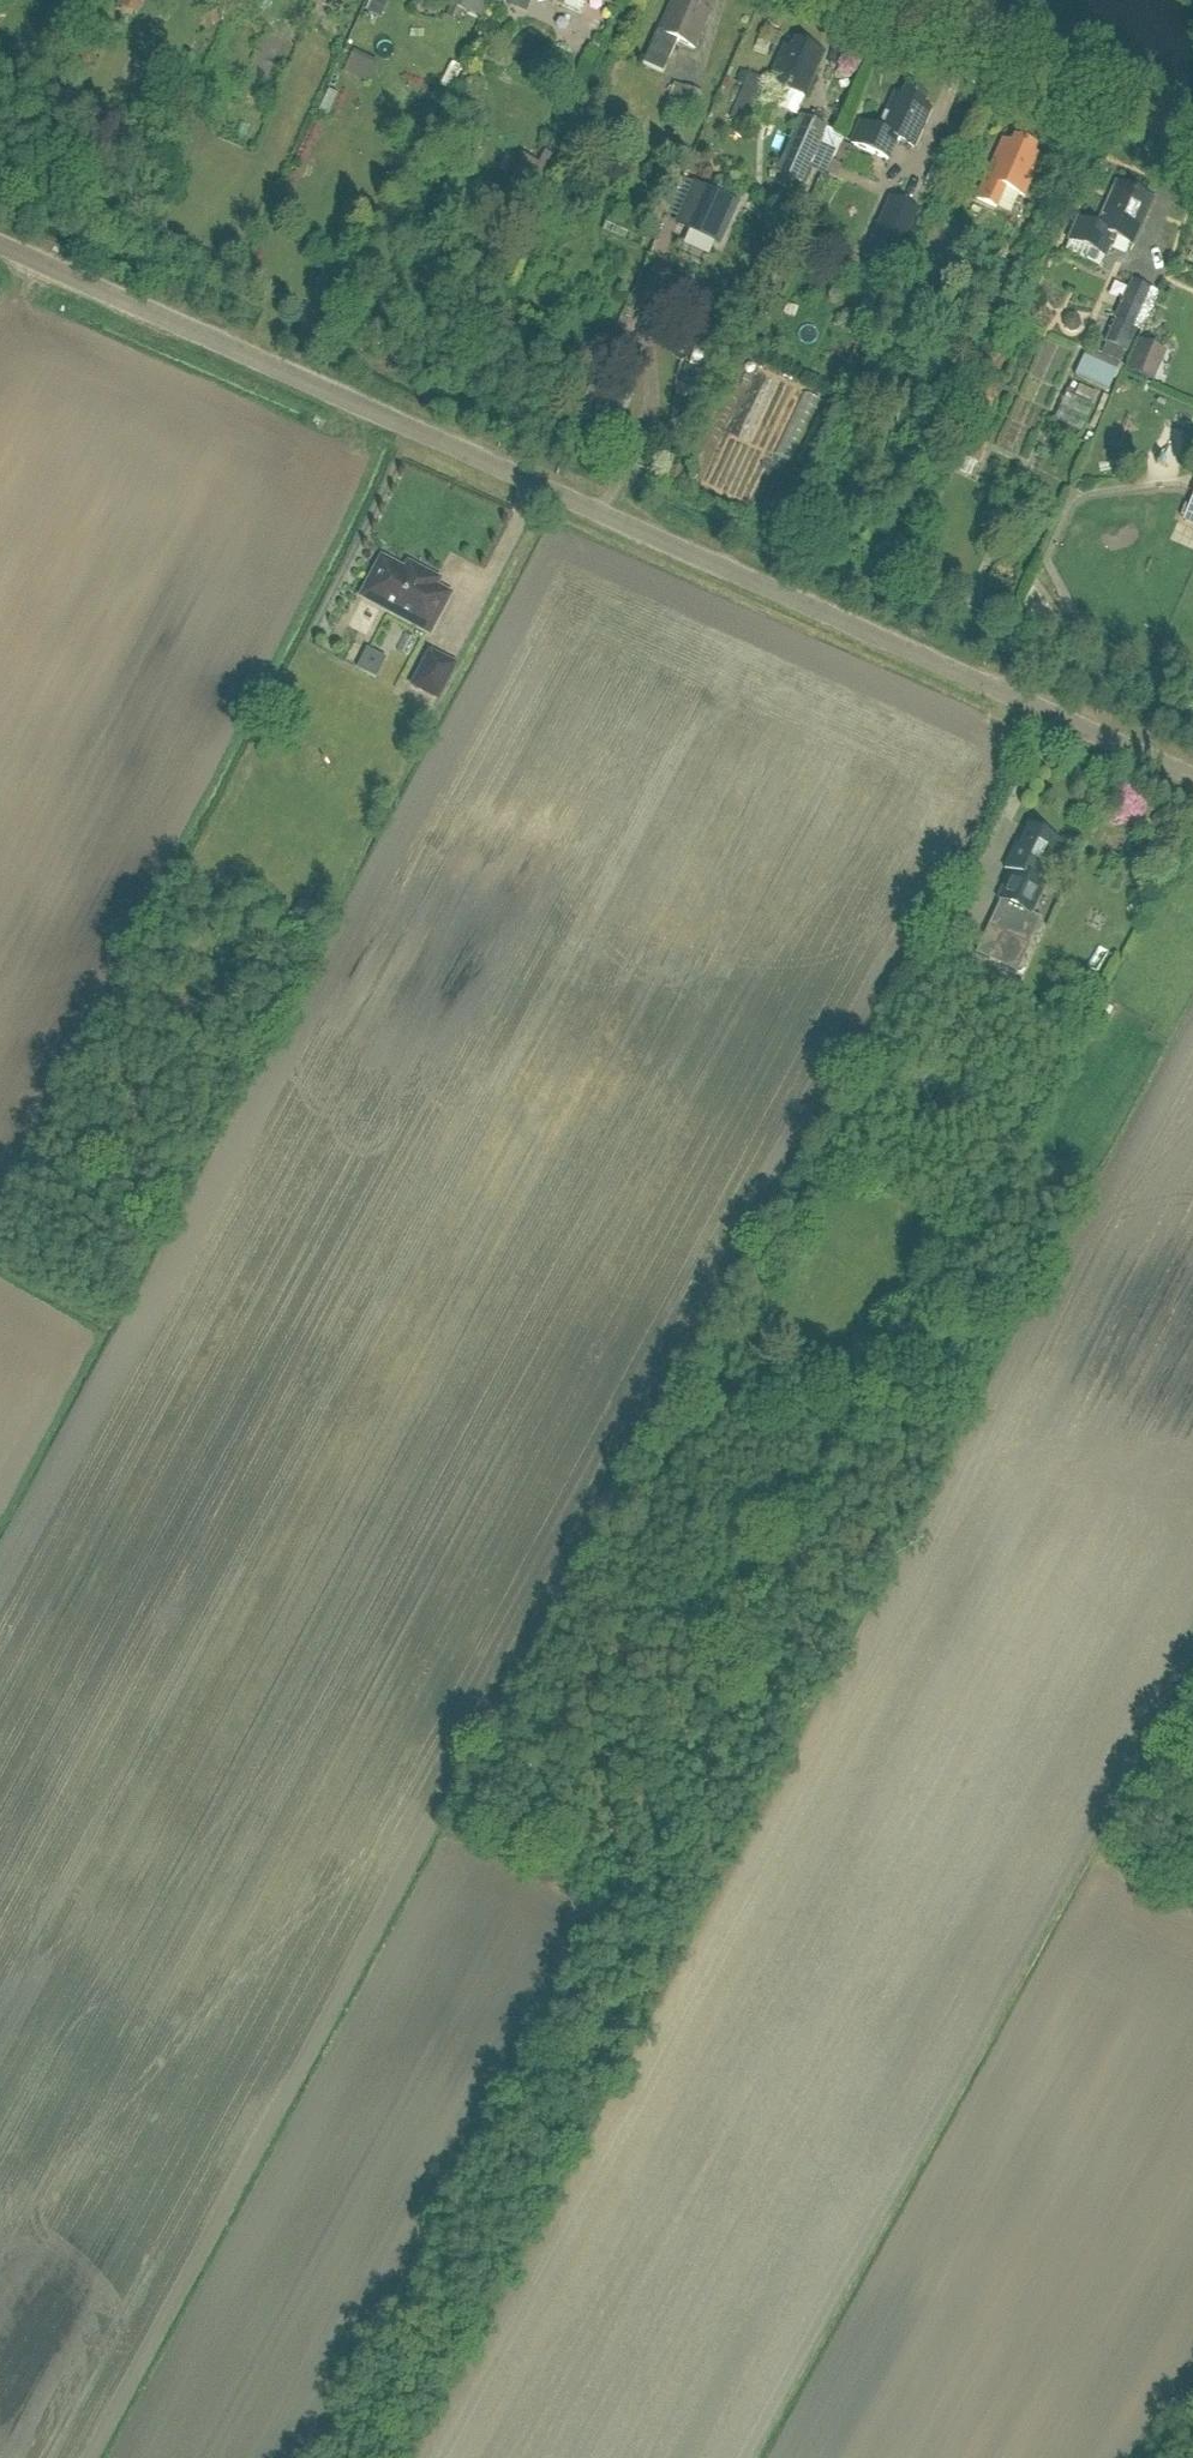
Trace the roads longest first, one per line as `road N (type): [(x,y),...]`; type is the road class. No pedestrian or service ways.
road 1 (unclassified): [(1192,777),(0,245)]
road 2 (tertiary): [(1192,125),(908,0)]

